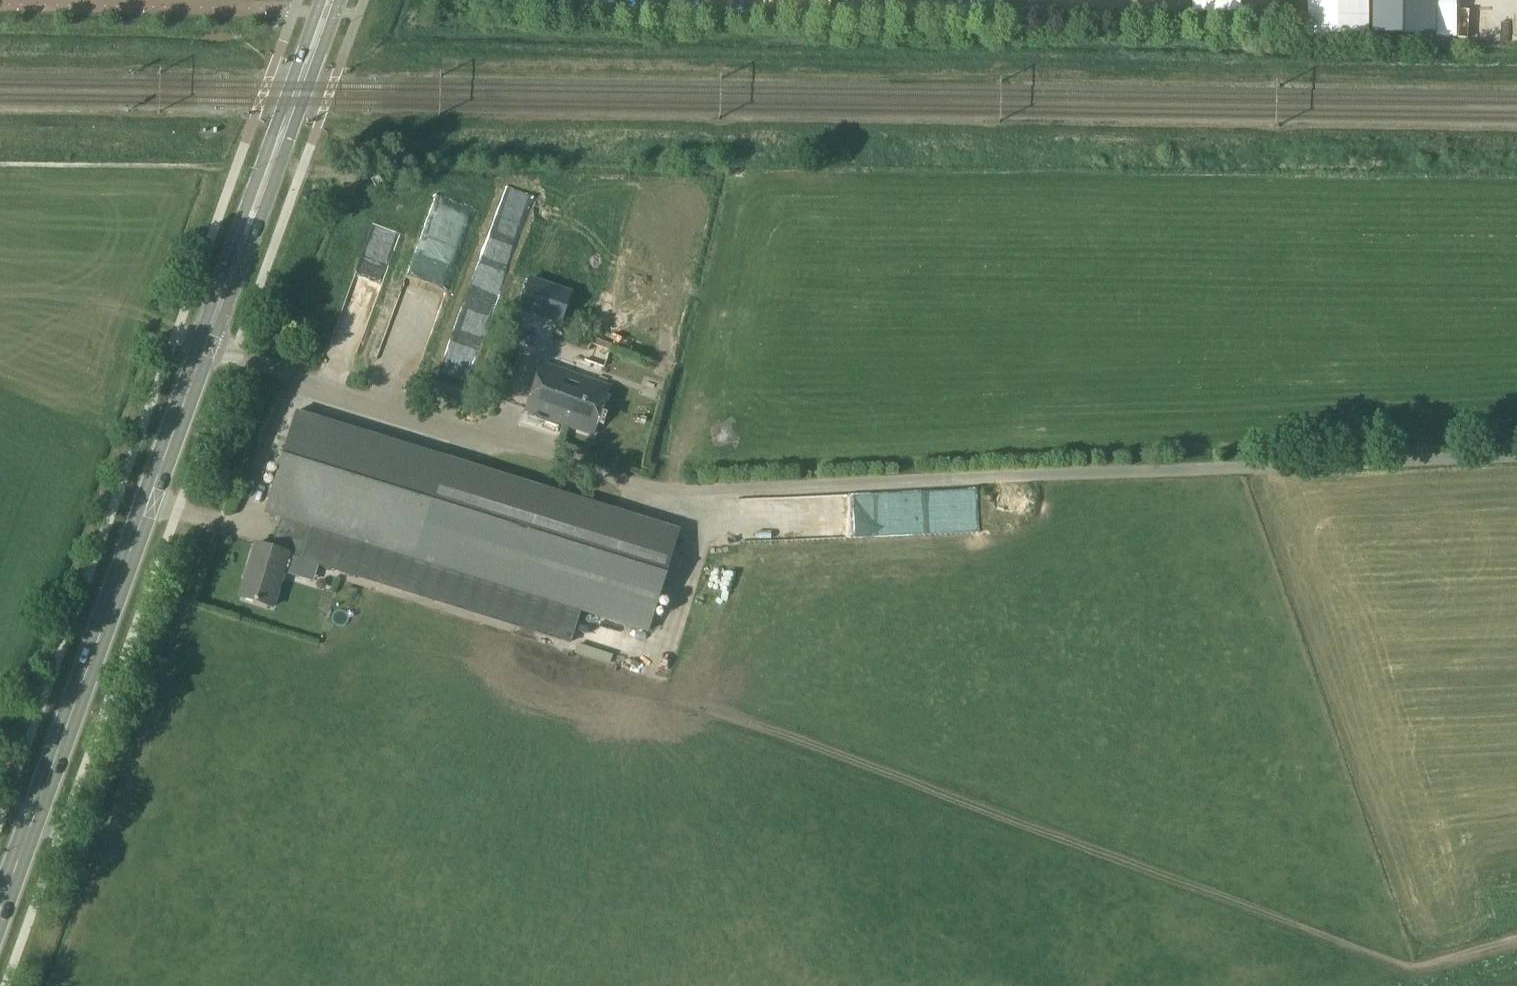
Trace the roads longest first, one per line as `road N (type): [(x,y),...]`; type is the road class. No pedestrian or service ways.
road 1 (tertiary): [(0,910),(245,233)]
road 2 (tertiary): [(245,233),(263,211),(339,0)]
road 3 (tertiary): [(322,0),(247,203),(245,233)]

